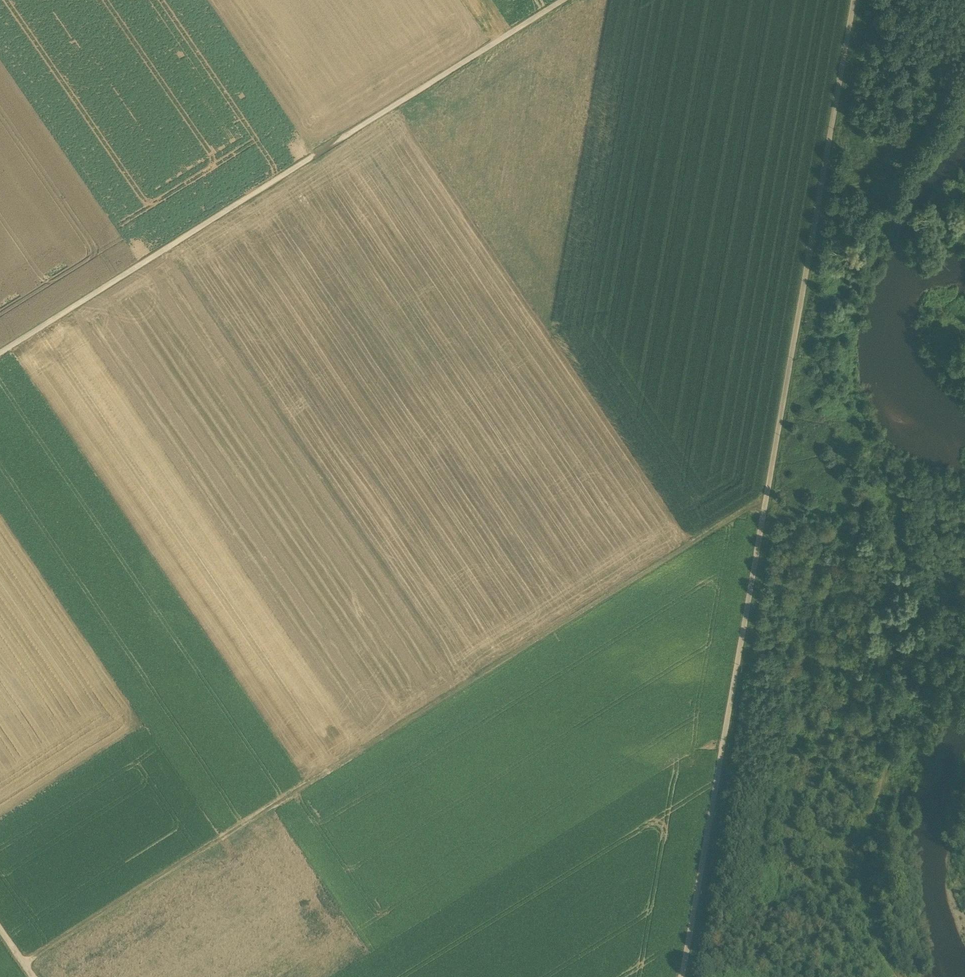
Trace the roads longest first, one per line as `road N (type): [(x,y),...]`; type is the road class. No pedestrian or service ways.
road 1 (track): [(856,0),(681,976)]
road 2 (track): [(0,355),(566,0)]

